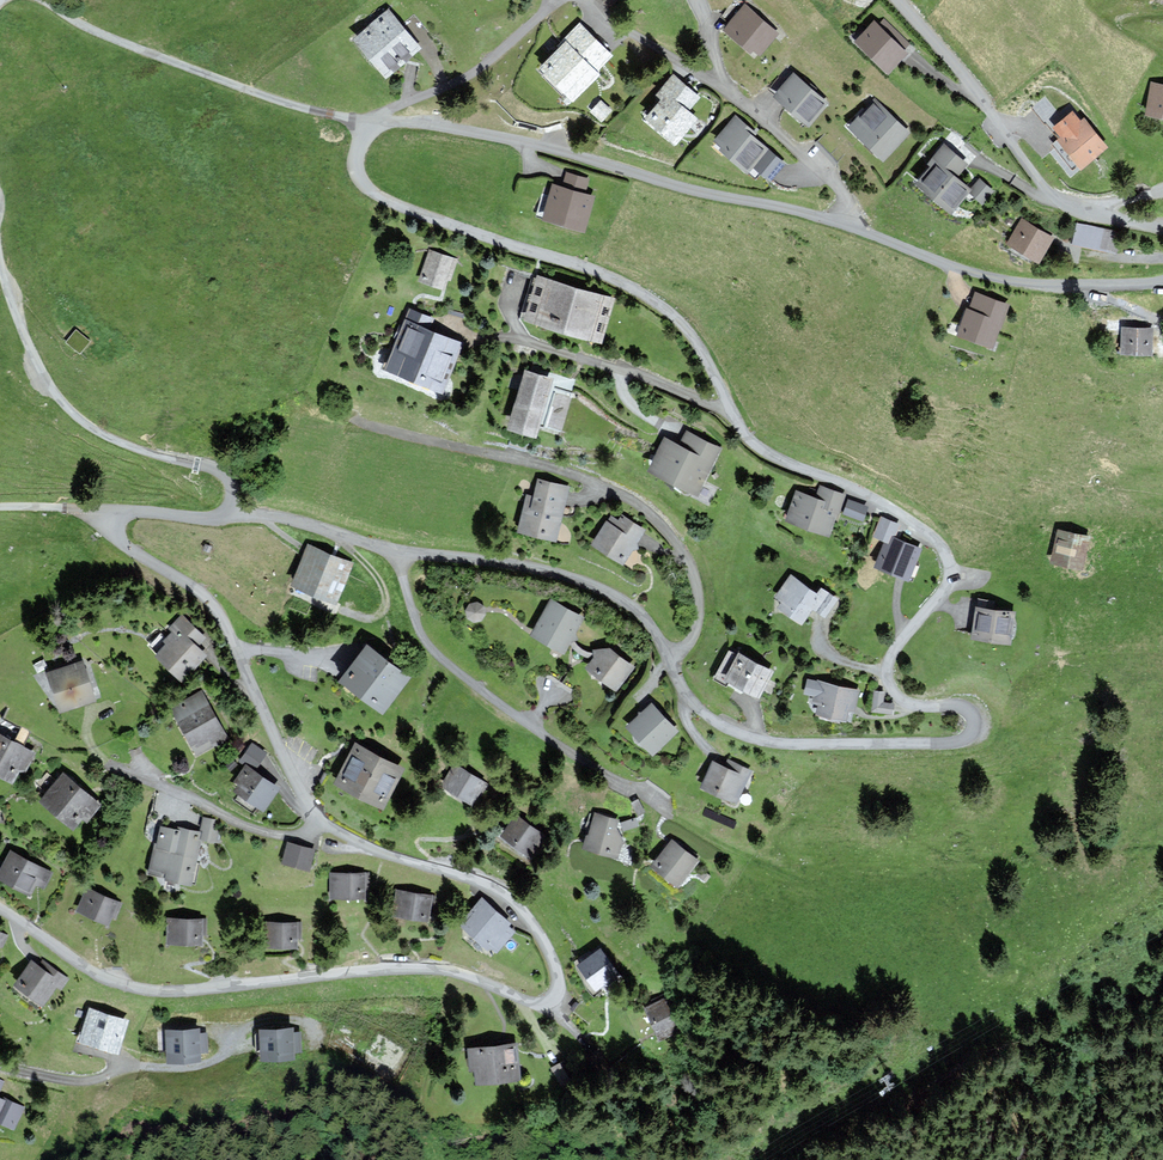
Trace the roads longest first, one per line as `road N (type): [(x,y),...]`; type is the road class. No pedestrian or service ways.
road 1 (residential): [(0,908),(100,975),(138,988),(419,969),(460,973),(535,1003),(553,998),(559,982),(548,952),(506,894),(386,853),(322,822)]
road 2 (residential): [(667,656),(704,713),(764,741),(952,743),(972,728),(961,708),(907,702),(887,675),(893,652),(947,582),(943,550),(891,508),(756,445),(729,409)]
road 3 (unclassified): [(1162,281),(1004,279),(797,211),(550,149),(426,124),(374,122)]
road 4 (residential): [(729,409),(696,343),(645,295),(370,189),(357,161),(374,122)]
road 5 (residential): [(667,656),(690,644),(700,600),(685,554),(649,514),(568,472),(379,428)]
road 6 (residential): [(322,822),(281,753),(217,611),(198,590),(117,539),(112,510)]
road 7 (residential): [(397,551),(422,637),(443,659),(662,813)]
road 8 (unclassified): [(0,264),(28,343),(71,411),(122,443),(214,469),(228,484),(229,507)]
road 9 (unclassified): [(899,0),(1050,194),(1162,230)]
road 10 (unclassified): [(374,122),(298,106),(171,61),(42,0)]
road 11 (residential): [(320,1037),(301,1020),(258,1022),(211,1062),(132,1065),(92,1081),(0,1065)]
road 12 (residential): [(397,551),(581,582),(639,613),(667,656)]
road 13 (residential): [(582,0),(716,85),(722,76),(696,0)]
road 14 (residential): [(729,409),(498,335)]
road 15 (residential): [(374,122),(469,75),(561,0)]
road 16 (residential): [(130,773),(262,831),(301,834),(322,822)]
road 17 (residential): [(229,507),(397,551)]
road 18 (track): [(343,536),(383,588),(385,608),(365,619),(319,603)]
road 19 (unclassified): [(229,507),(209,518),(112,510)]

